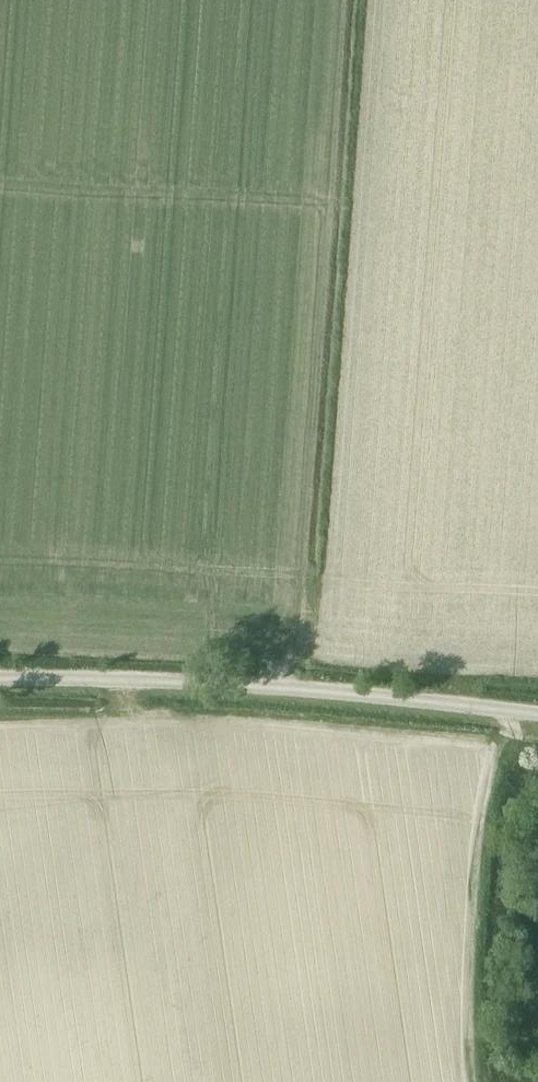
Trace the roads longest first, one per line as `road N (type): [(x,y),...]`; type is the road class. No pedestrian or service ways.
road 1 (unclassified): [(537,712),(304,688),(0,675)]

